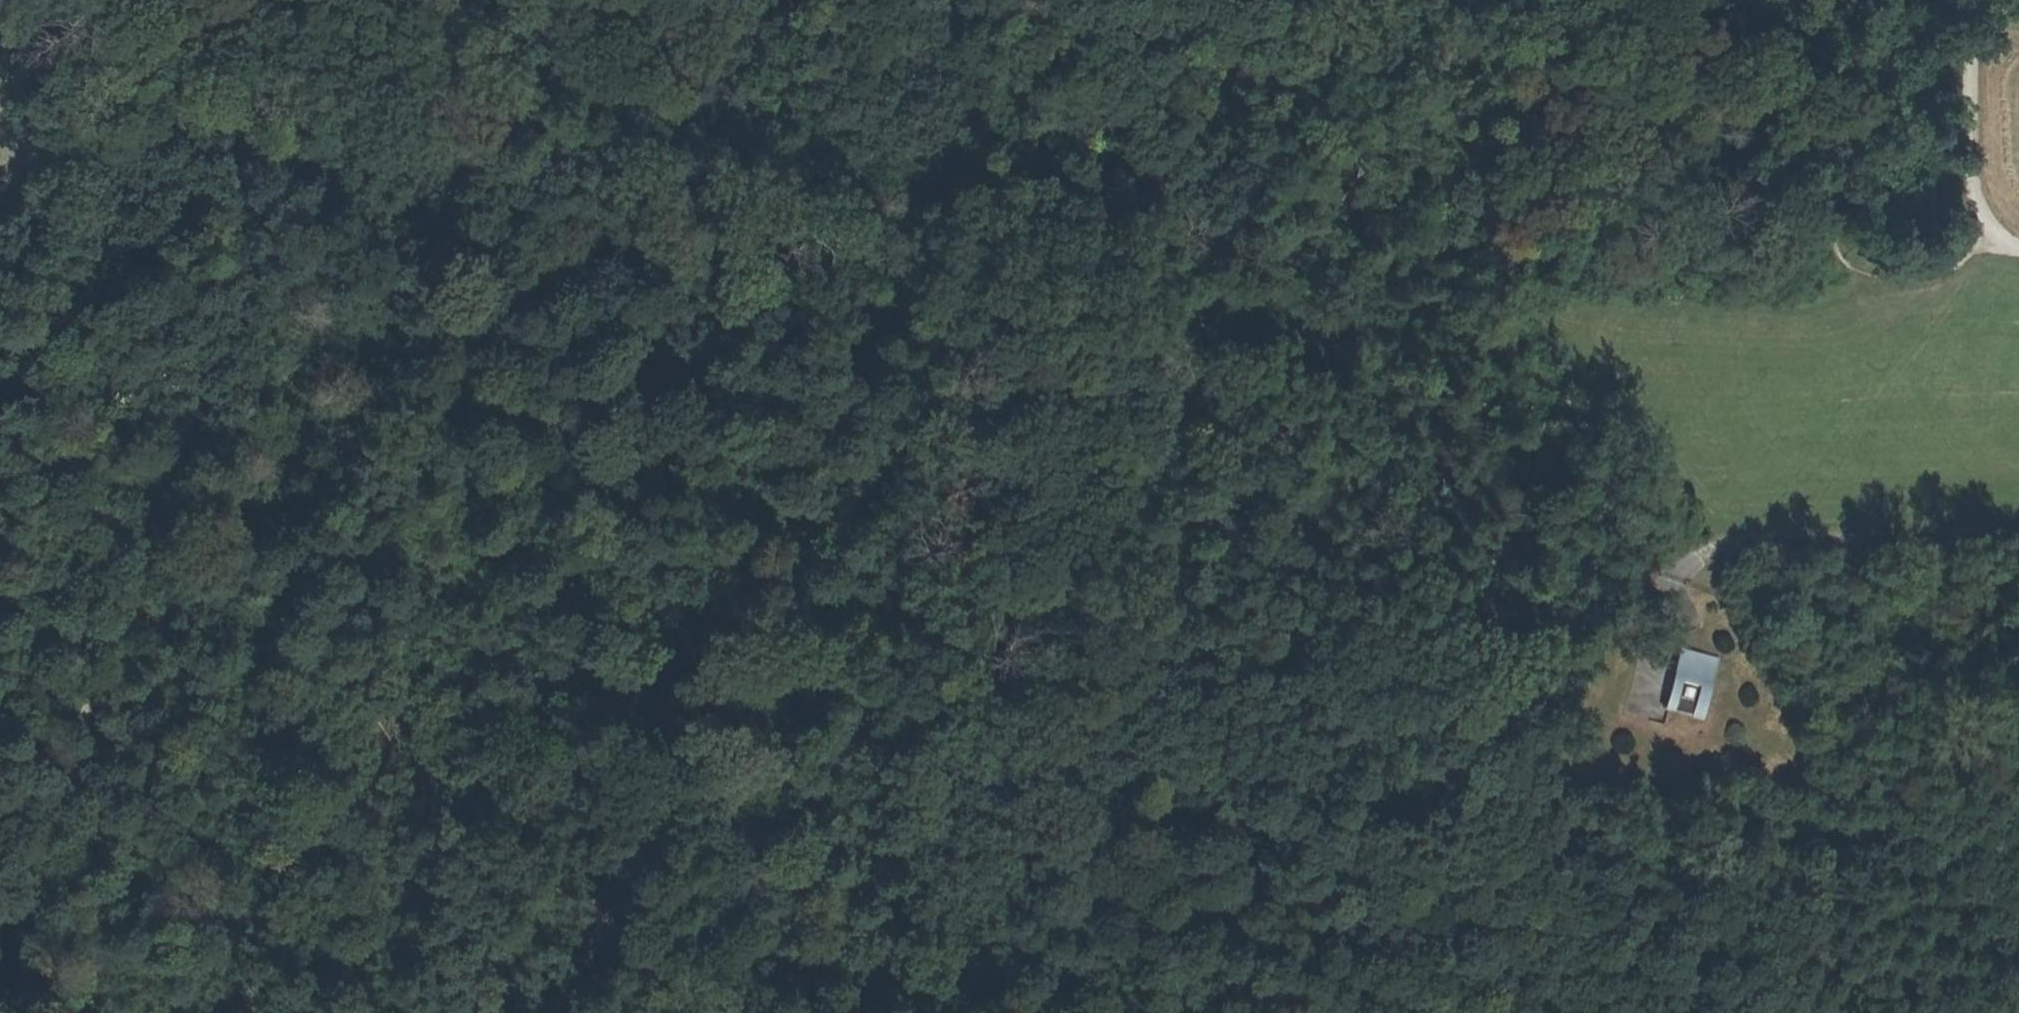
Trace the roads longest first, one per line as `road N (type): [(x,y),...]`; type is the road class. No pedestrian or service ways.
road 1 (track): [(0,929),(292,142),(332,121),(446,112),(569,0)]
road 2 (track): [(1525,0),(1609,35),(1701,93),(1840,231),(1868,243),(1991,244)]
road 3 (track): [(2000,534),(1968,832)]
road 4 (track): [(1991,244),(1976,185),(1970,0)]

